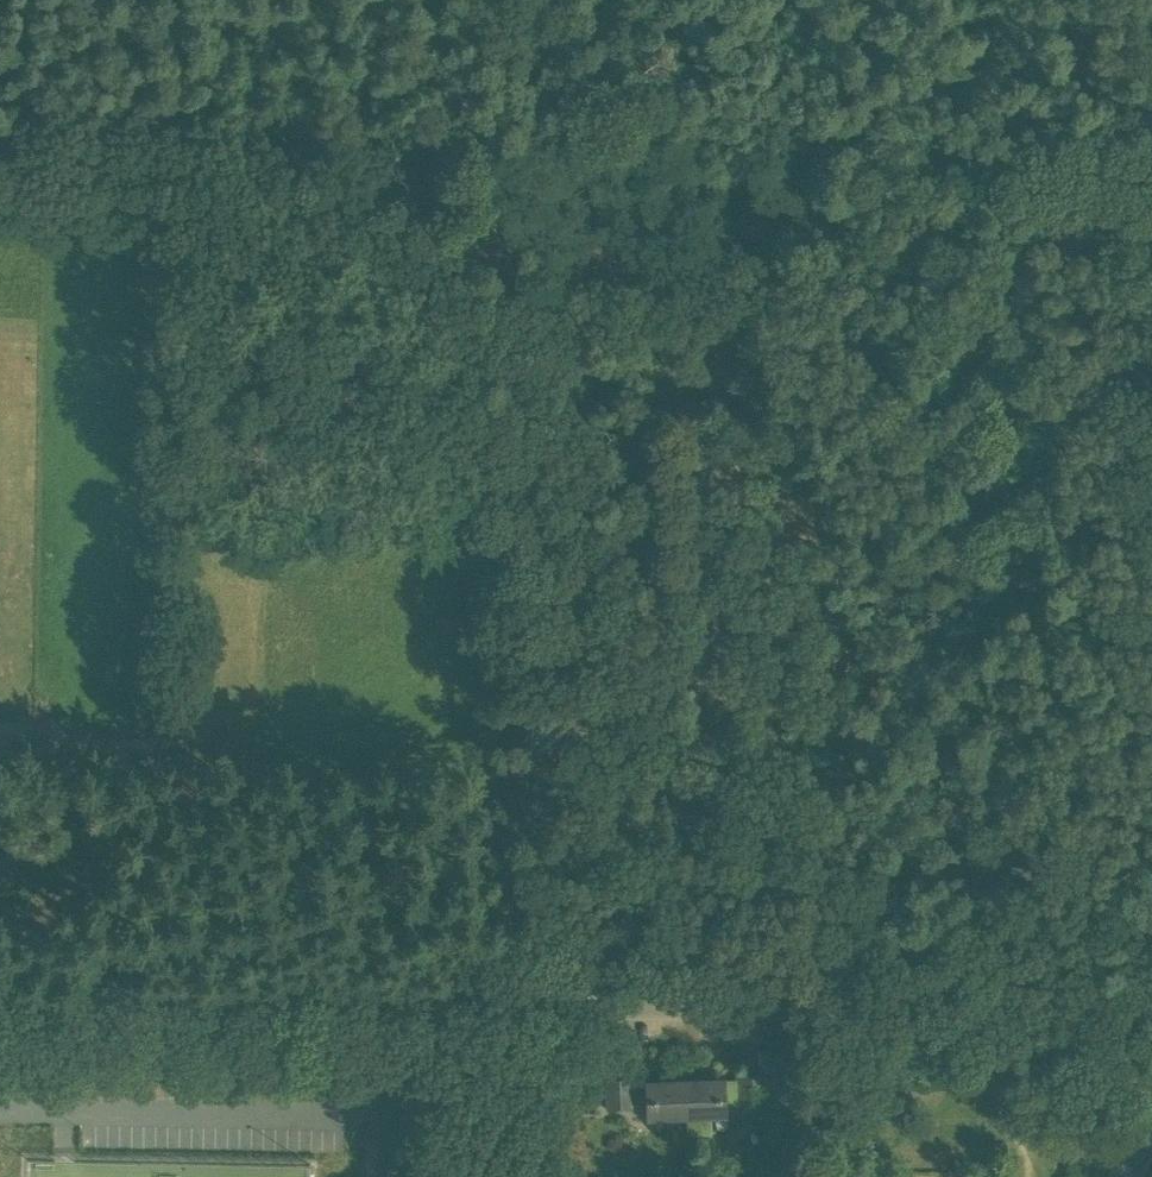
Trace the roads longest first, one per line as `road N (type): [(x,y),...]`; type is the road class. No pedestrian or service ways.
road 1 (residential): [(1151,1008),(0,1010)]

